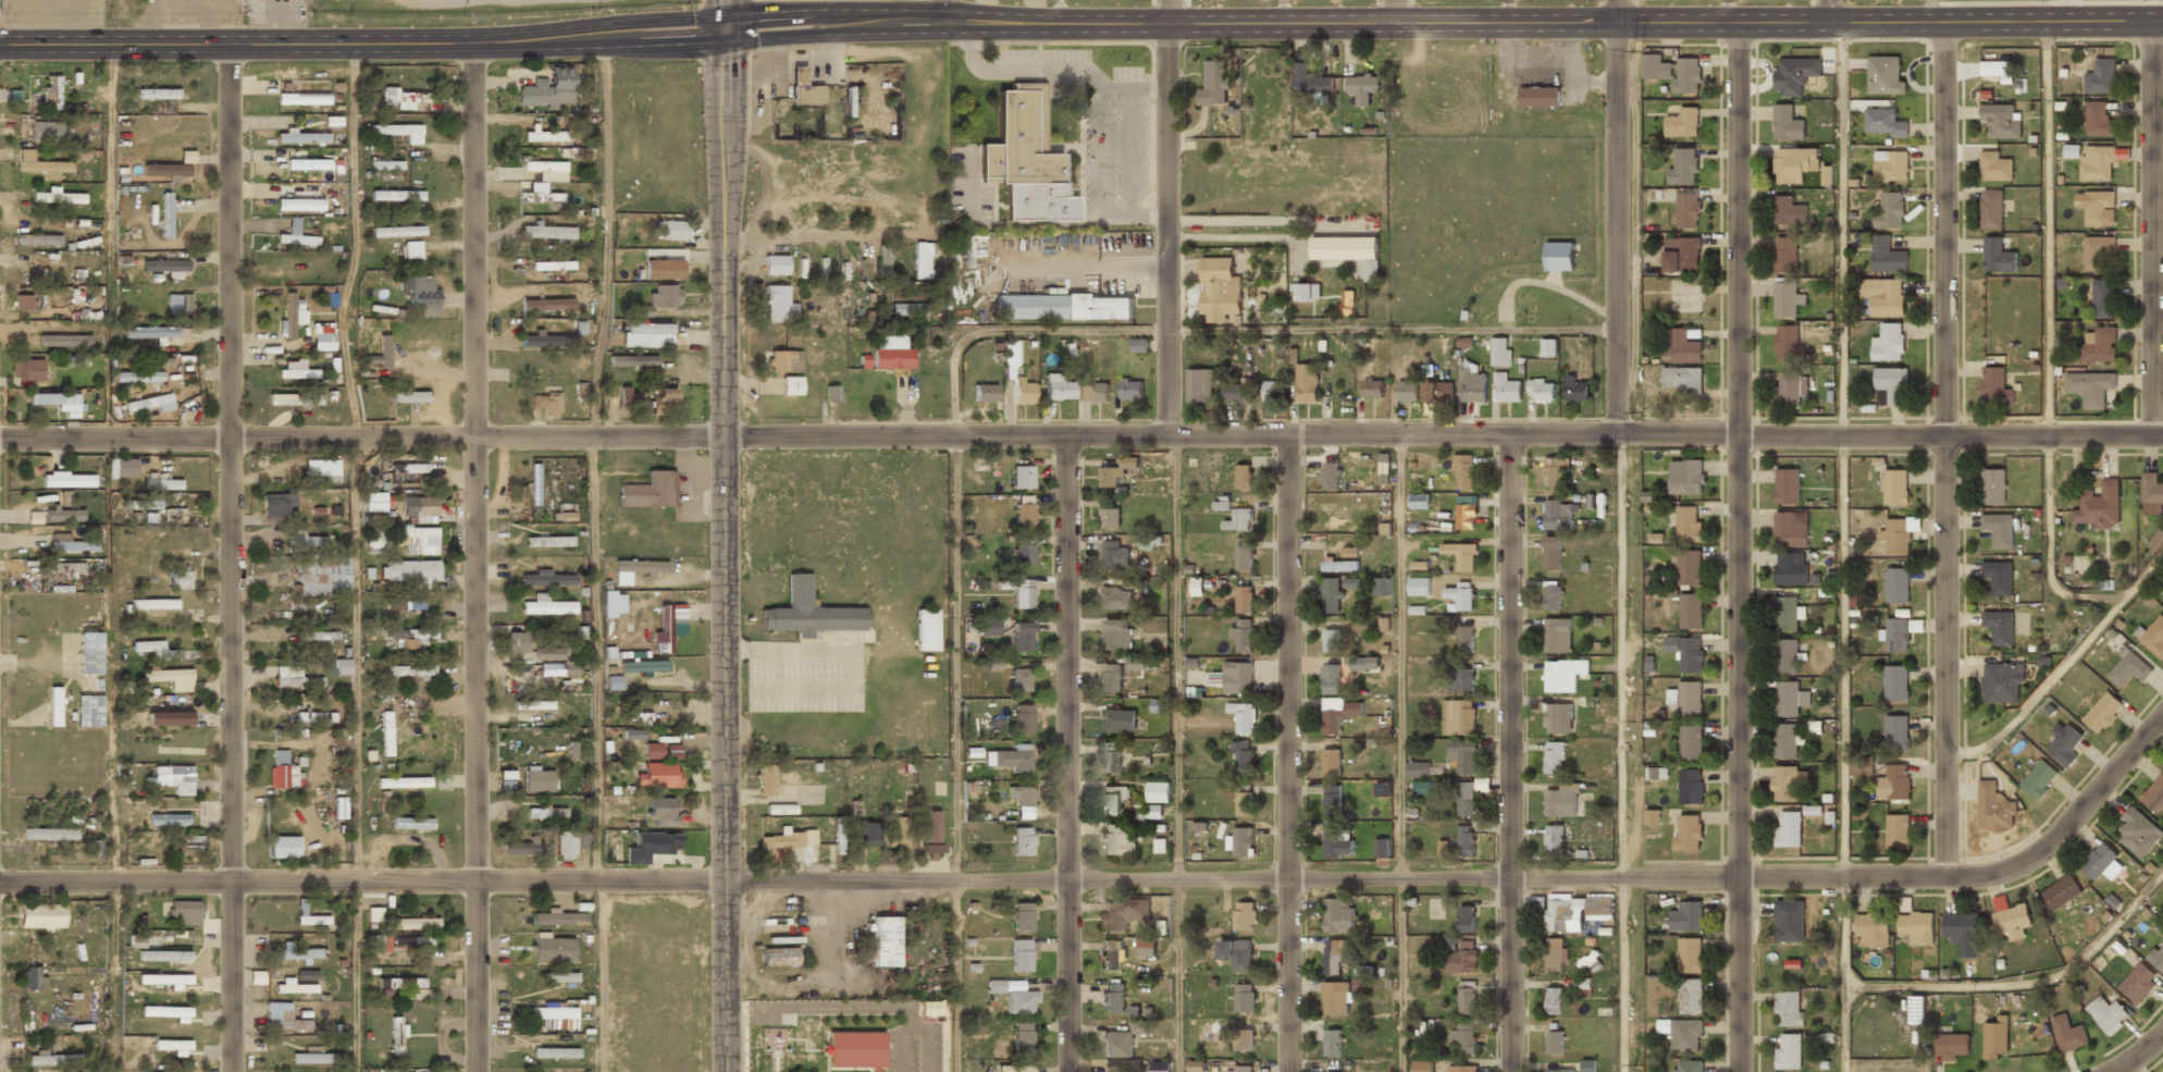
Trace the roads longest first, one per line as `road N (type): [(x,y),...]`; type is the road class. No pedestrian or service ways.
road 1 (secondary): [(0,47),(473,44),(945,22),(2162,21)]
road 2 (residential): [(0,439),(2162,434)]
road 3 (residential): [(0,883),(1509,877)]
road 4 (residential): [(1741,1071),(1735,23)]
road 5 (secondary): [(725,1071),(725,26)]
road 6 (residential): [(476,1071),(473,44)]
road 7 (residential): [(232,1071),(230,44)]
road 8 (residential): [(1944,876),(1942,23)]
road 9 (residential): [(1509,877),(1976,876),(2008,868),(2056,837),(2162,718)]
road 10 (residential): [(1289,1071),(1288,433)]
road 11 (residential): [(1510,1071),(1510,433)]
road 12 (residential): [(1068,1071),(1065,435)]
road 13 (residential): [(1169,434),(1170,0)]
road 14 (residential): [(2152,434),(2152,21)]
road 15 (residential): [(1618,433),(1618,23)]

